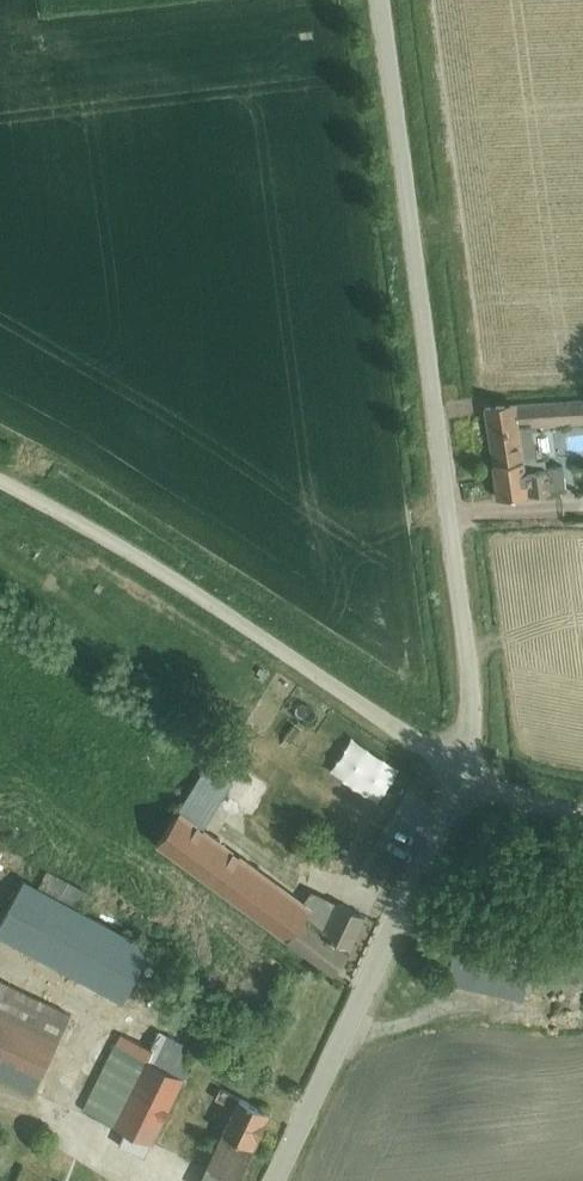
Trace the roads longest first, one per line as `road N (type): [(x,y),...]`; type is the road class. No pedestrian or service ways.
road 1 (unclassified): [(473,778),(452,525),(382,0)]
road 2 (unclassified): [(473,778),(83,517),(0,473)]
road 3 (unclassified): [(411,896),(274,1180)]
road 4 (unclassified): [(411,896),(473,778)]

